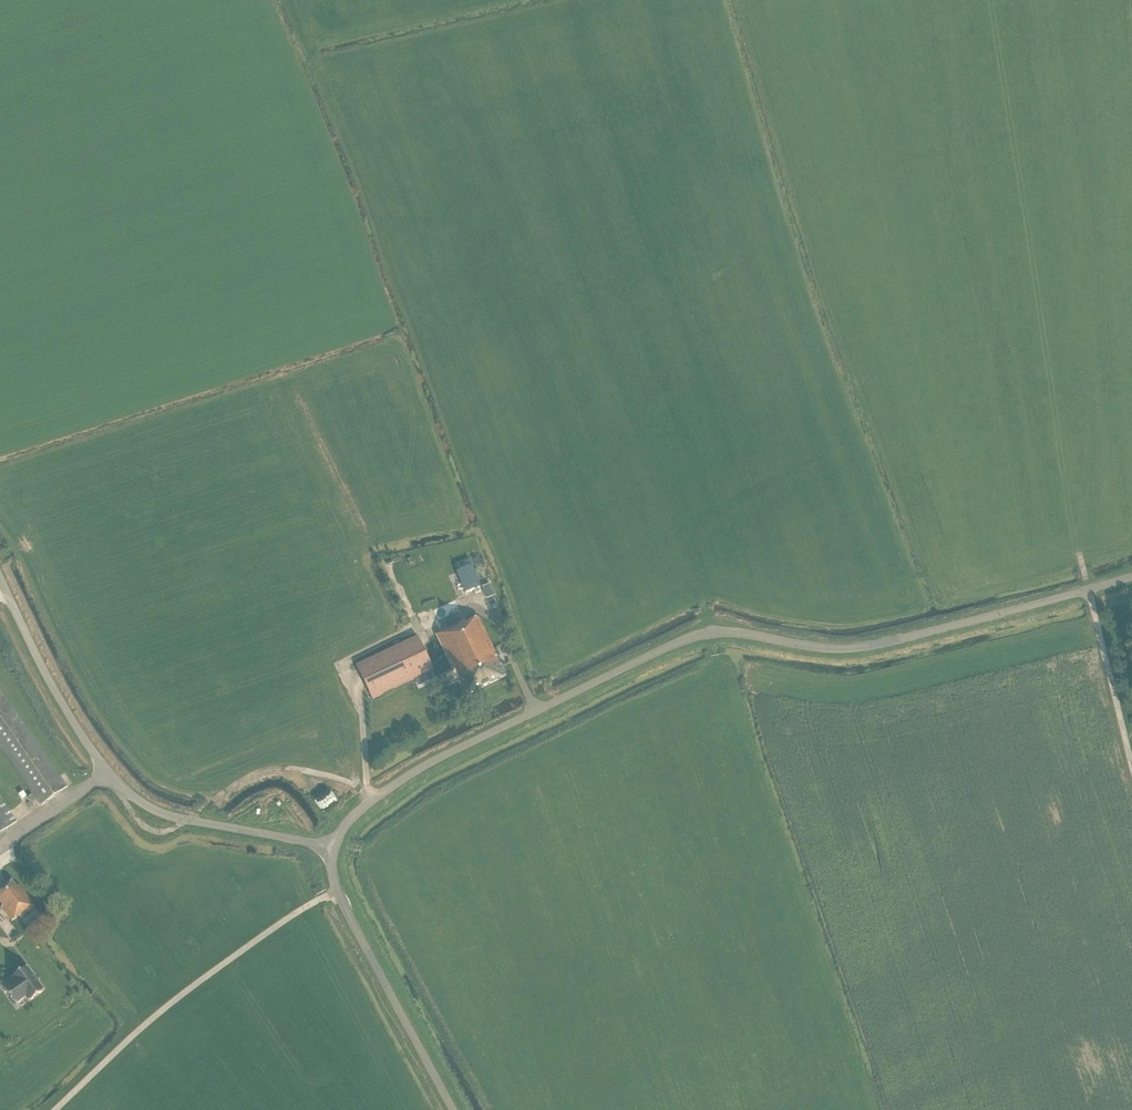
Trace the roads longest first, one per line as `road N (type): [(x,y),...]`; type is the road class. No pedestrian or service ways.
road 1 (unclassified): [(334,848),(362,809),(431,762),(680,641),(748,633),(863,649),(1131,579)]
road 2 (unclassified): [(334,848),(147,805),(104,770),(50,681),(0,570)]
road 3 (unclassified): [(456,1109),(335,889),(334,848)]

